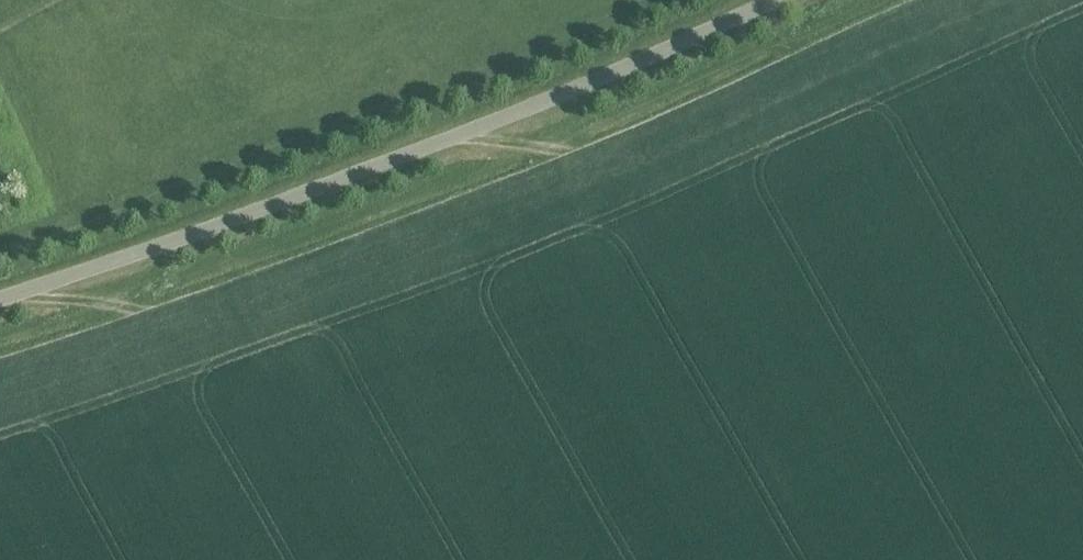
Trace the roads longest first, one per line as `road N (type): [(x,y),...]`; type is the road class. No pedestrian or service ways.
road 1 (unclassified): [(0,298),(499,120),(773,0)]

